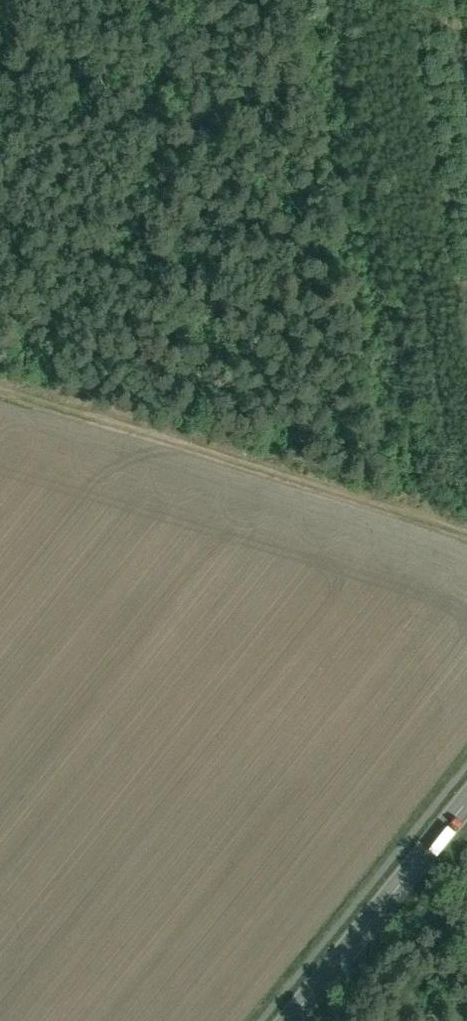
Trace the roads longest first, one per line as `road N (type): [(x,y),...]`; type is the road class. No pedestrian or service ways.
road 1 (track): [(0,383),(466,535)]
road 2 (tertiary): [(466,798),(287,1020)]

